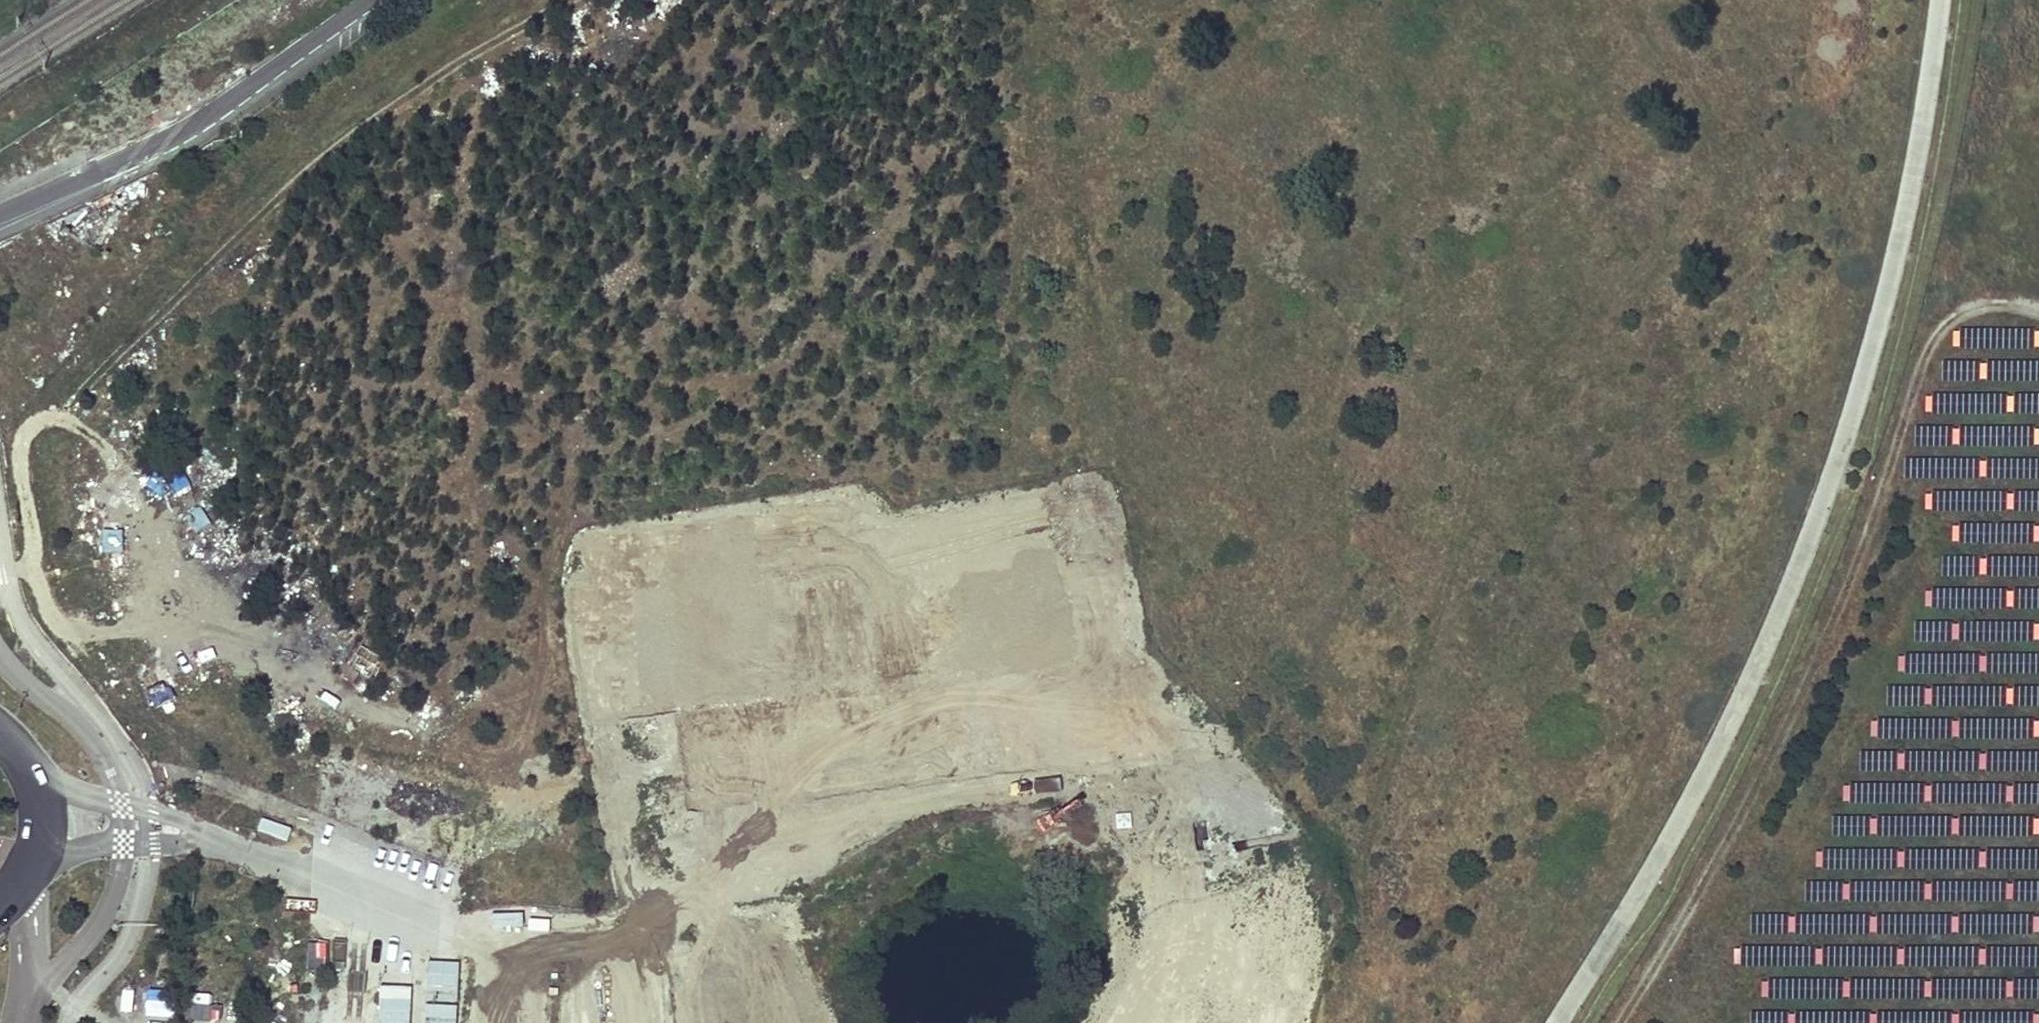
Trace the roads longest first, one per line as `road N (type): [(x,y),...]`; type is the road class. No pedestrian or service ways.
road 1 (unclassified): [(367,0),(176,135),(0,214)]
road 2 (primary): [(0,903),(28,872),(42,829),(32,771),(0,724)]

